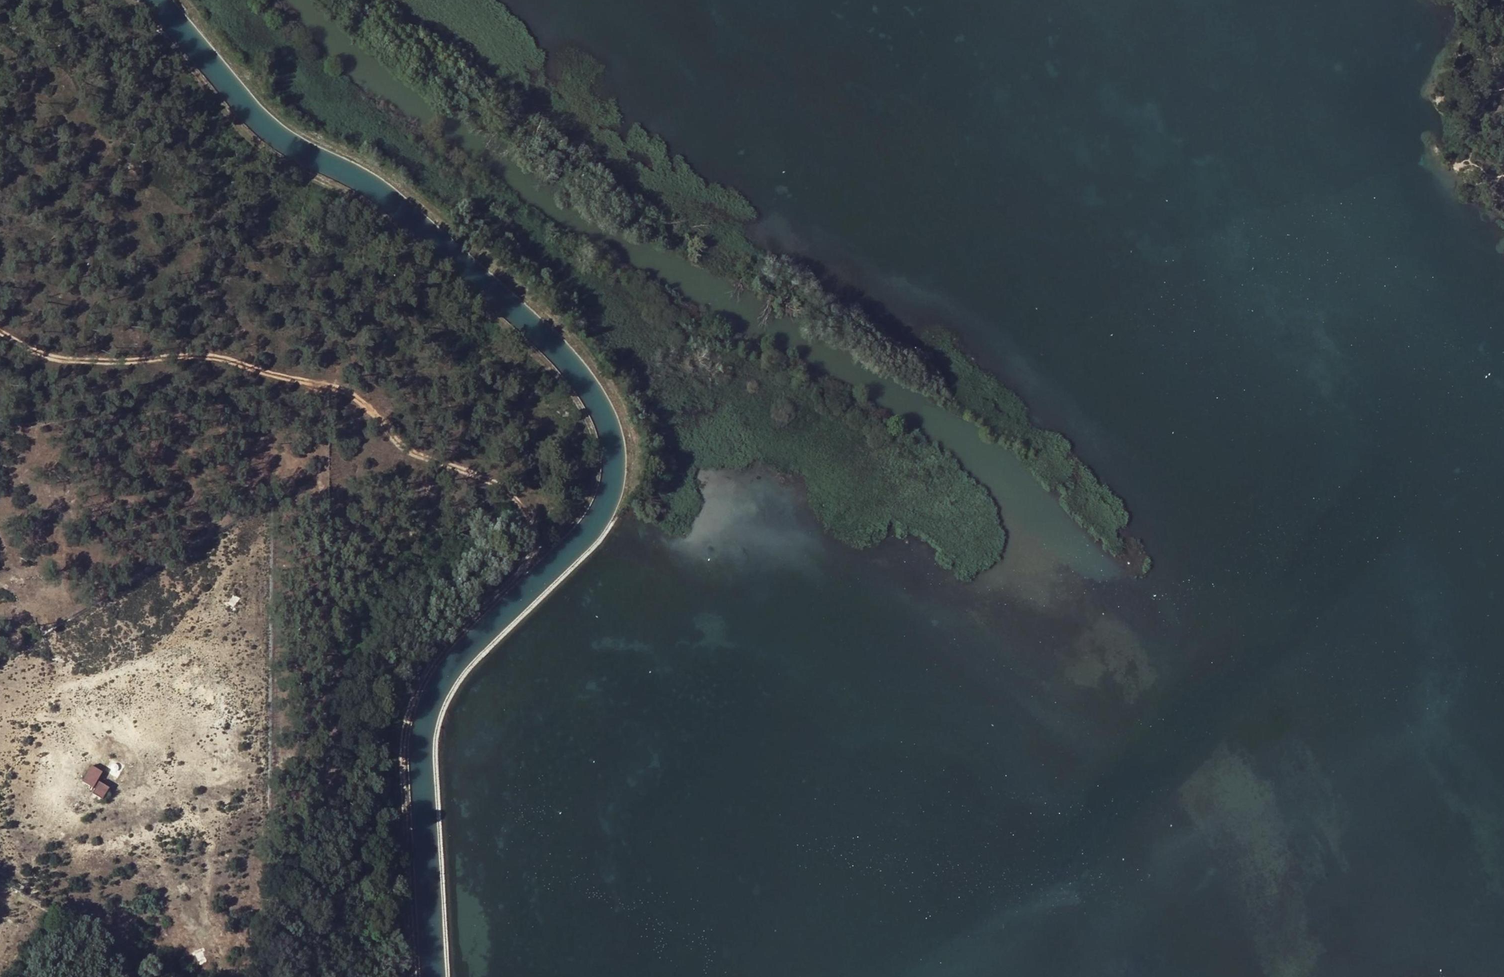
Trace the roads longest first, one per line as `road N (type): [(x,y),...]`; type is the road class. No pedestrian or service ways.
road 1 (track): [(415,976),(405,727),(416,688),(446,646),(533,559),(534,535),(520,502),(486,478),(414,455),(349,392),(212,356),(51,359),(0,334)]
road 2 (track): [(0,957),(31,903),(36,861),(82,791)]

